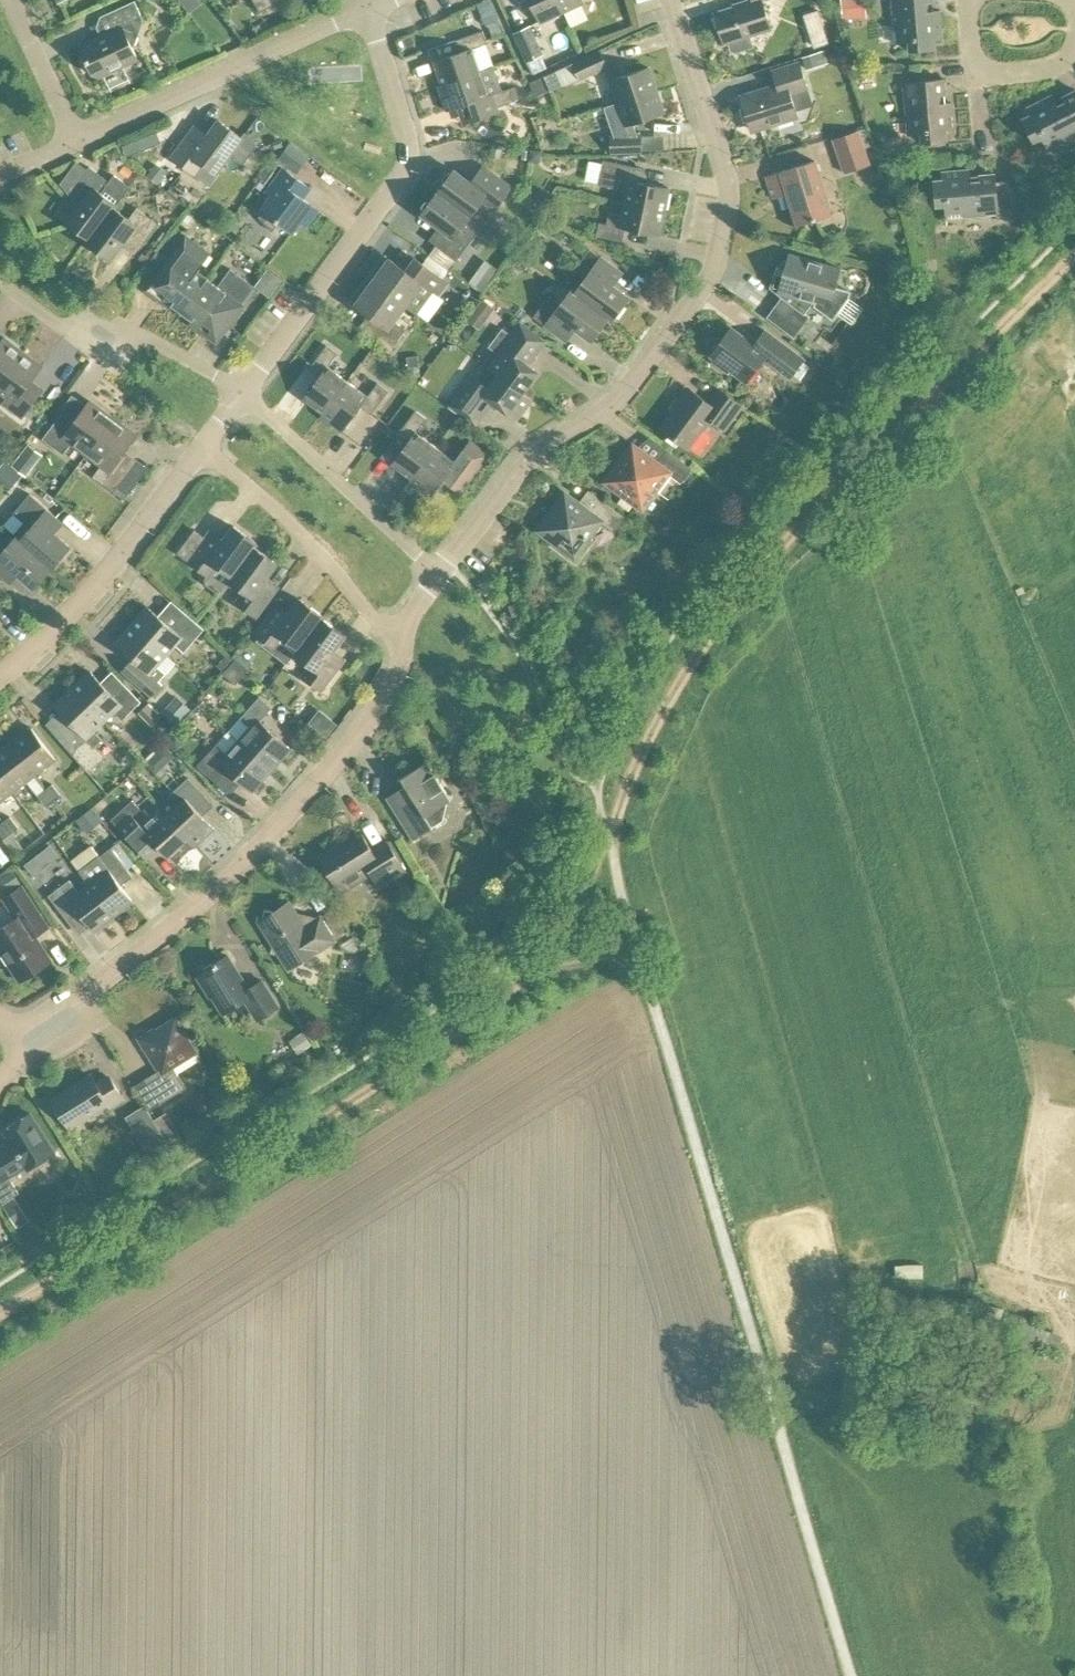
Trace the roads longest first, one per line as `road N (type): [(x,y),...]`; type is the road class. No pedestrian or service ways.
road 1 (track): [(851,1675),(608,838)]
road 2 (track): [(0,1313),(492,1007),(550,946),(608,838)]
road 3 (track): [(608,838),(667,703),(774,549),(931,383),(1074,251)]
road 4 (residential): [(439,570),(524,458),(616,396),(713,268),(728,196),(725,171),(672,0)]
road 5 (residential): [(12,1039),(138,952),(274,832),(395,678),(403,633)]
road 6 (residential): [(241,394),(400,186),(405,166),(367,9)]
road 7 (residential): [(76,142),(367,9)]
road 8 (residential): [(0,677),(107,570),(204,448)]
road 9 (residential): [(403,633),(375,618),(289,521),(204,448)]
road 10 (residential): [(241,394),(148,339),(64,327),(0,282)]
road 11 (residential): [(439,570),(241,394)]
road 12 (residential): [(76,142),(9,0)]
road 13 (residential): [(1074,46),(1048,68),(995,74),(977,67),(968,29)]
road 14 (track): [(645,979),(606,960),(528,971)]

